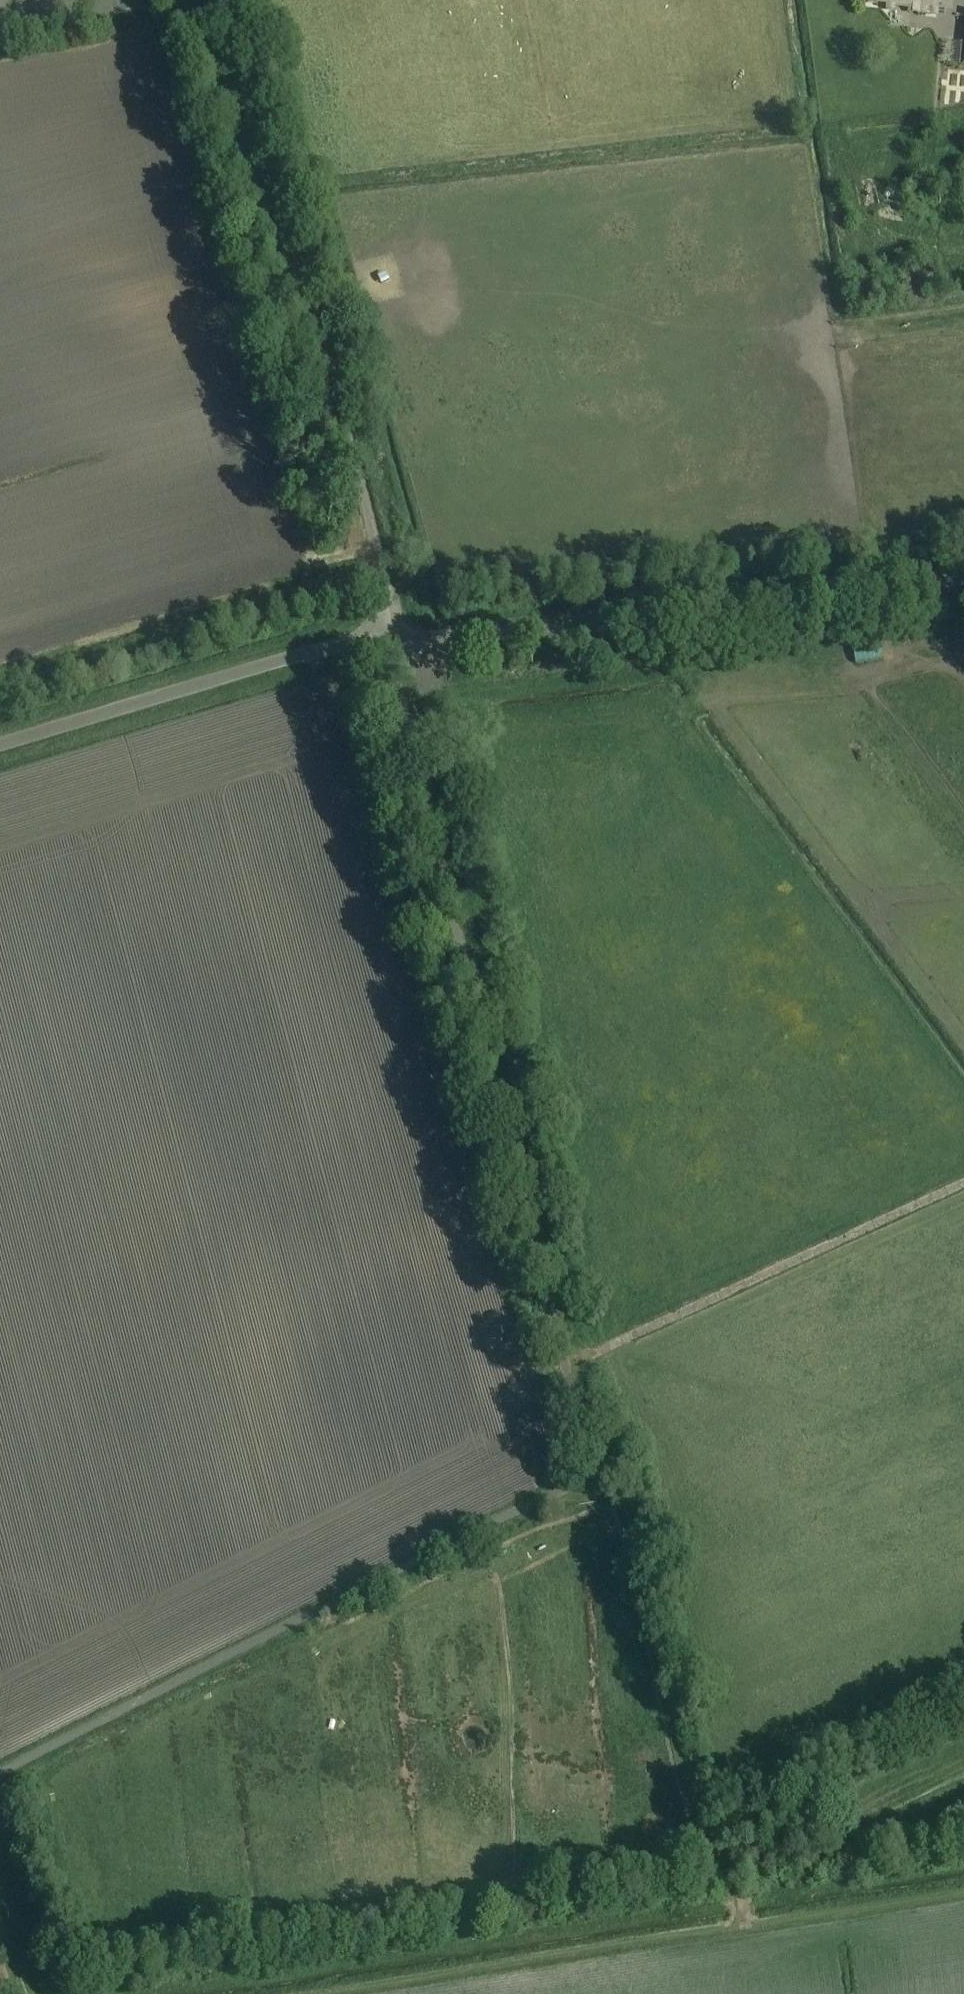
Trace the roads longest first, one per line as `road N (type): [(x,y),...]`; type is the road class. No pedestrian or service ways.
road 1 (track): [(397,637),(222,0)]
road 2 (unclassified): [(963,576),(435,640),(397,637)]
road 3 (unclassified): [(0,746),(360,638),(397,637)]
road 4 (track): [(614,1343),(963,1183)]

